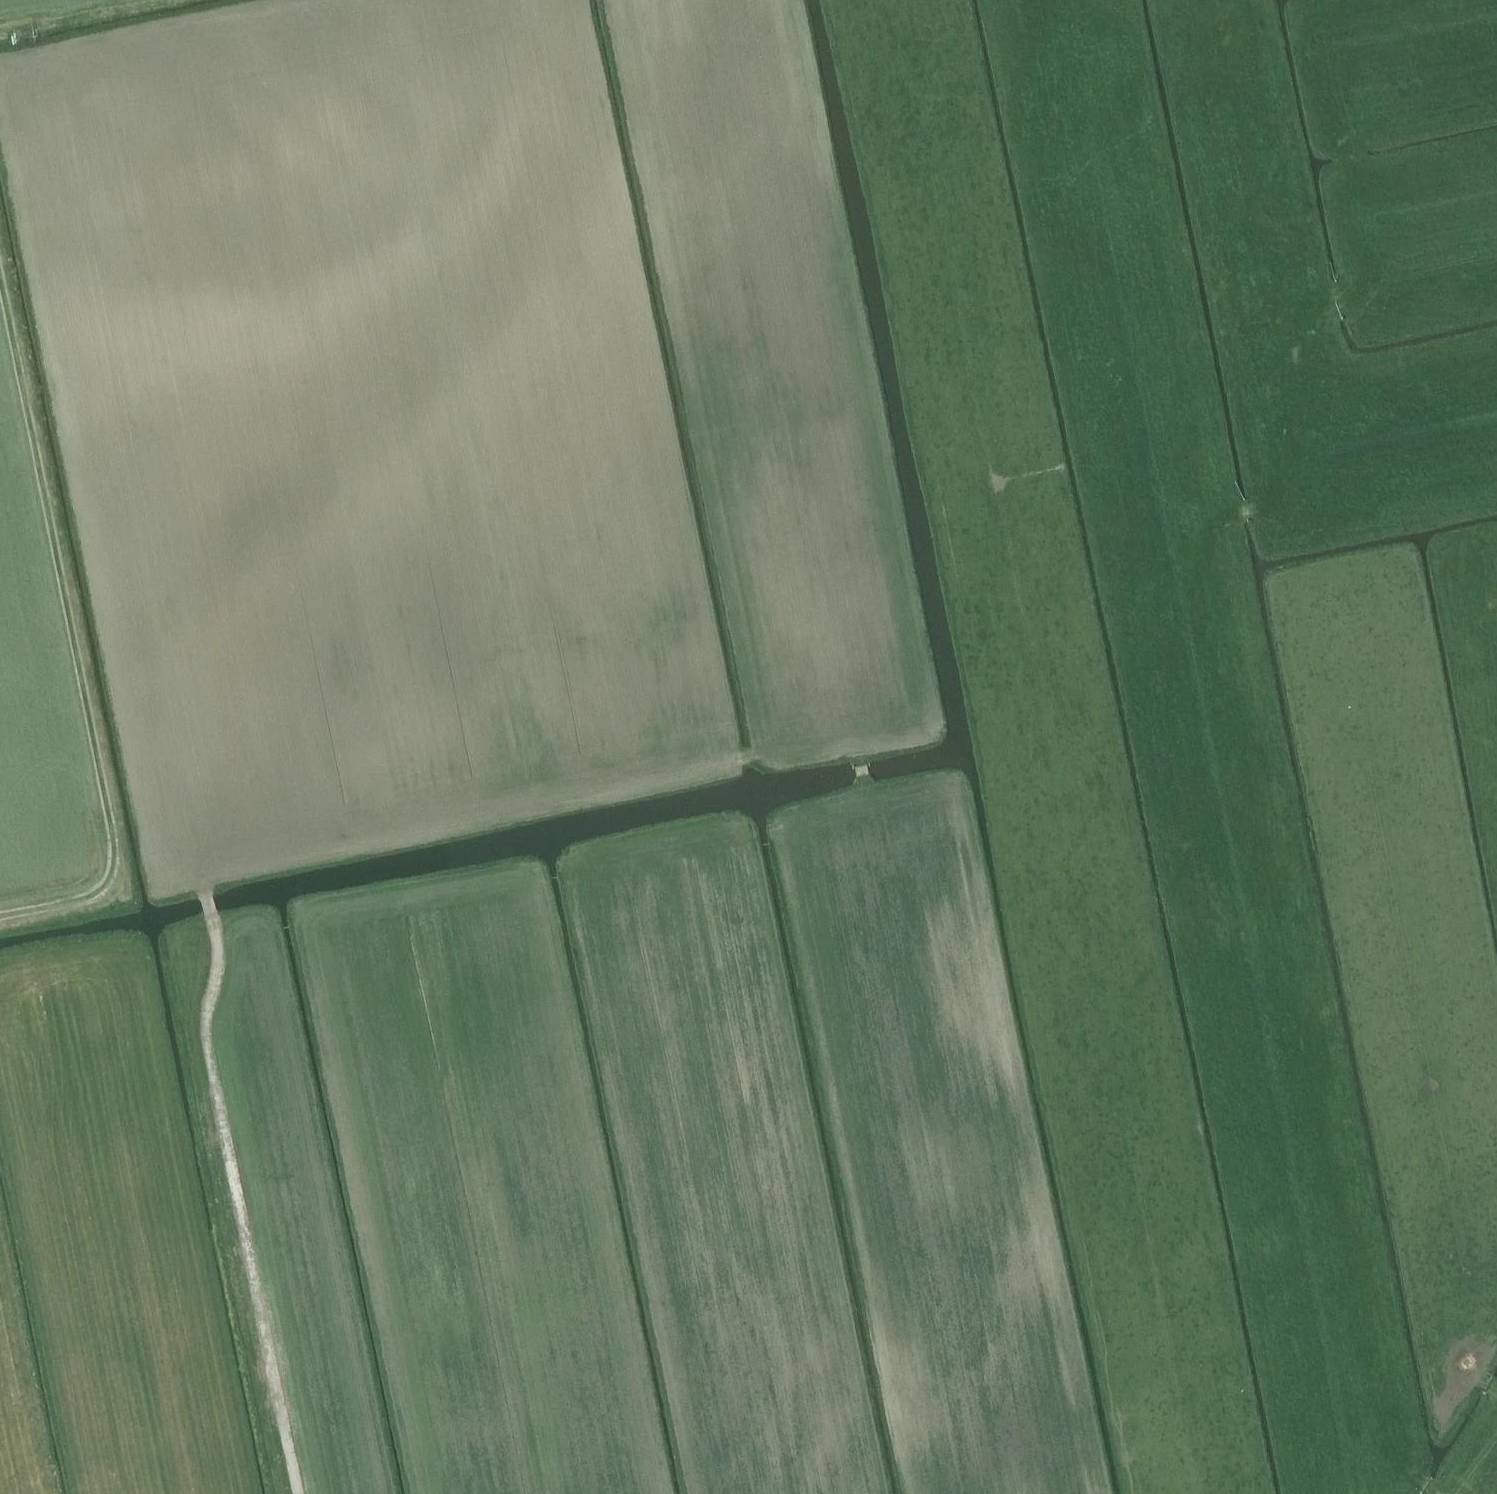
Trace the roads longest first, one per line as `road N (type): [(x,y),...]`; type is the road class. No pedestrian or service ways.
road 1 (track): [(0,919),(89,902),(109,875),(111,831),(0,286)]
road 2 (track): [(213,922),(202,1032),(295,1493)]

